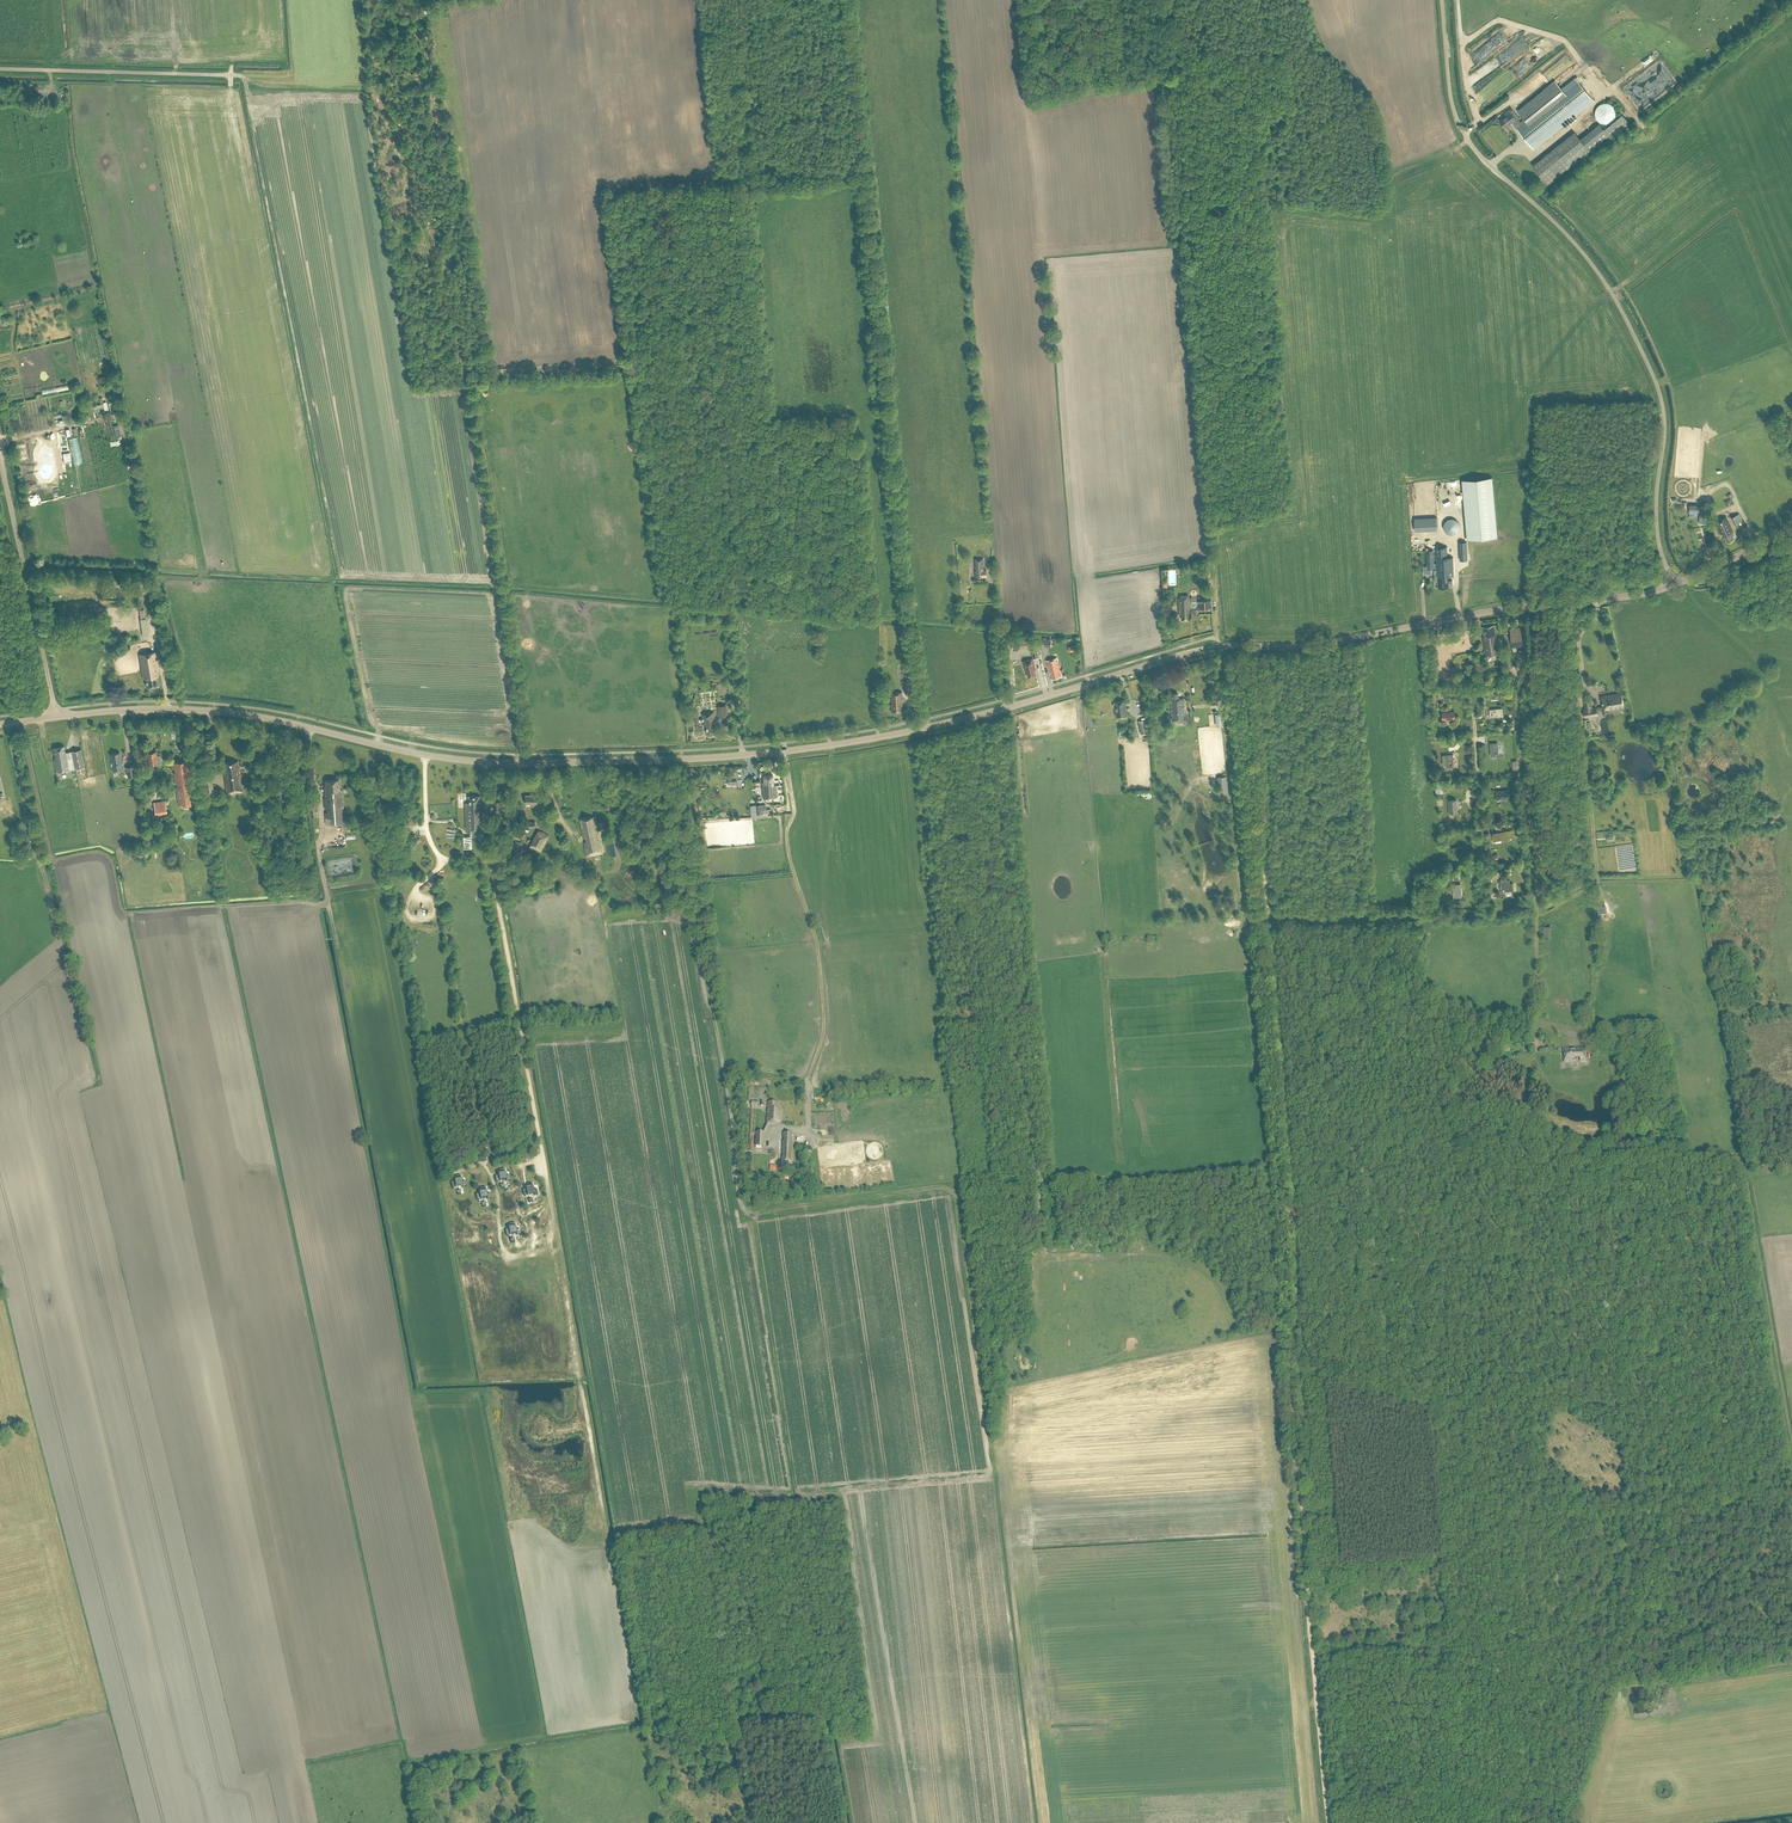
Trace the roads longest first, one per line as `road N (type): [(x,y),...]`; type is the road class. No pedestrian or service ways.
road 1 (tertiary): [(56,717),(219,711),(480,761),(702,757),(914,730),(1219,646)]
road 2 (track): [(1256,646),(1295,1305),(1291,1376),(1329,1822)]
road 3 (unclassified): [(1674,585),(1657,519),(1664,424),(1657,387),(1586,255),(1482,156),(1457,118),(1442,0)]
road 4 (track): [(1583,1043),(1577,1031),(1537,1017),(1537,909),(1517,700),(1533,655),(1530,605)]
road 5 (tertiary): [(1219,646),(1321,643),(1674,585)]
road 6 (track): [(814,1143),(806,1100),(825,1026),(817,943),(787,848),(783,751)]
road 7 (track): [(559,1249),(607,1539)]
road 8 (track): [(1427,623),(1431,685),(1471,695),(1484,880)]
road 9 (unclassified): [(56,717),(0,459)]
road 10 (track): [(434,80),(381,92),(431,256)]
road 11 (track): [(55,932),(8,723)]
road 12 (track): [(381,92),(231,75),(231,87)]
road 13 (track): [(1005,860),(991,770),(968,717)]
road 14 (tertiary): [(1791,530),(1674,585)]

